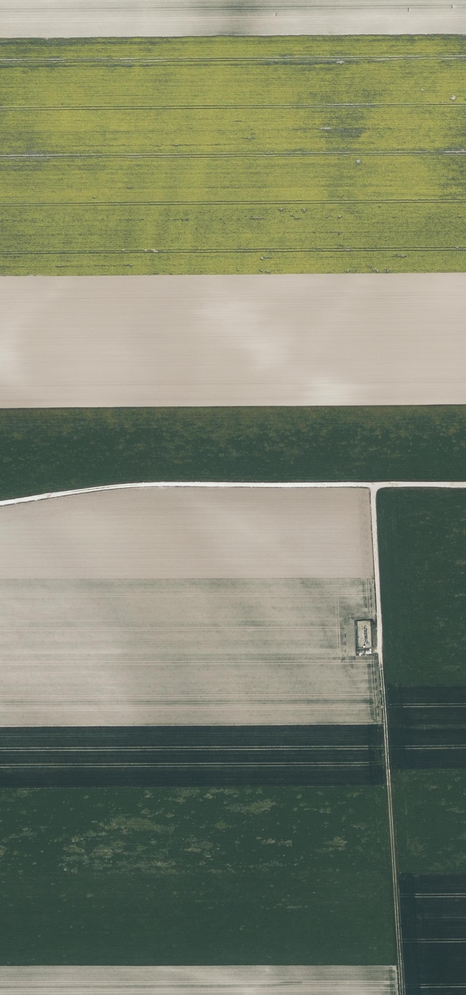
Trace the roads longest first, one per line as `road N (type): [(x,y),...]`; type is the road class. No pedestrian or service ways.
road 1 (track): [(401,994),(374,486)]
road 2 (track): [(465,487),(125,485),(0,503)]

